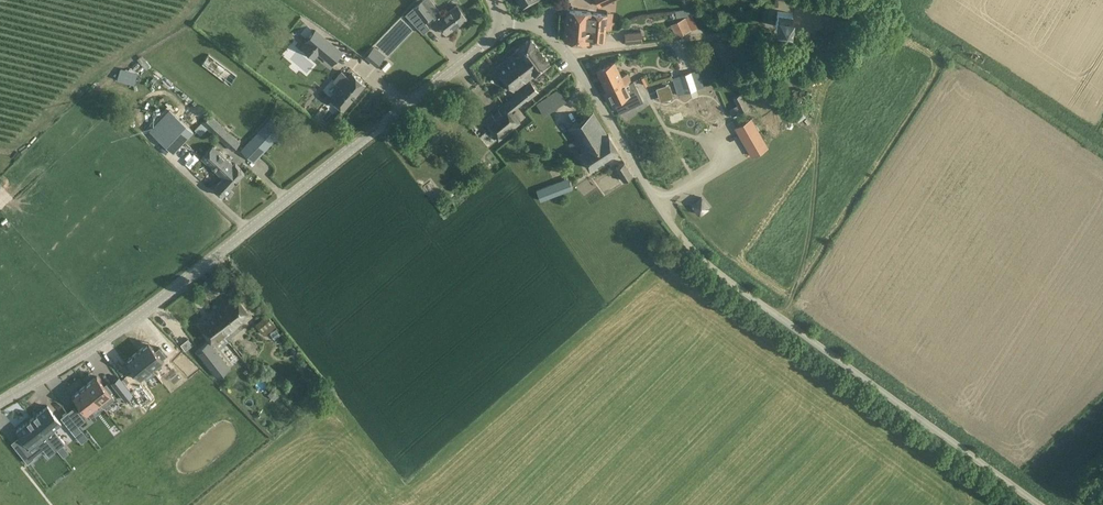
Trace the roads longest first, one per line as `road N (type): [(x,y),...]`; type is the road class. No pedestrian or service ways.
road 1 (unclassified): [(1039,504),(701,259),(577,67),(535,23)]
road 2 (tertiary): [(0,402),(151,307),(492,40),(498,24)]

